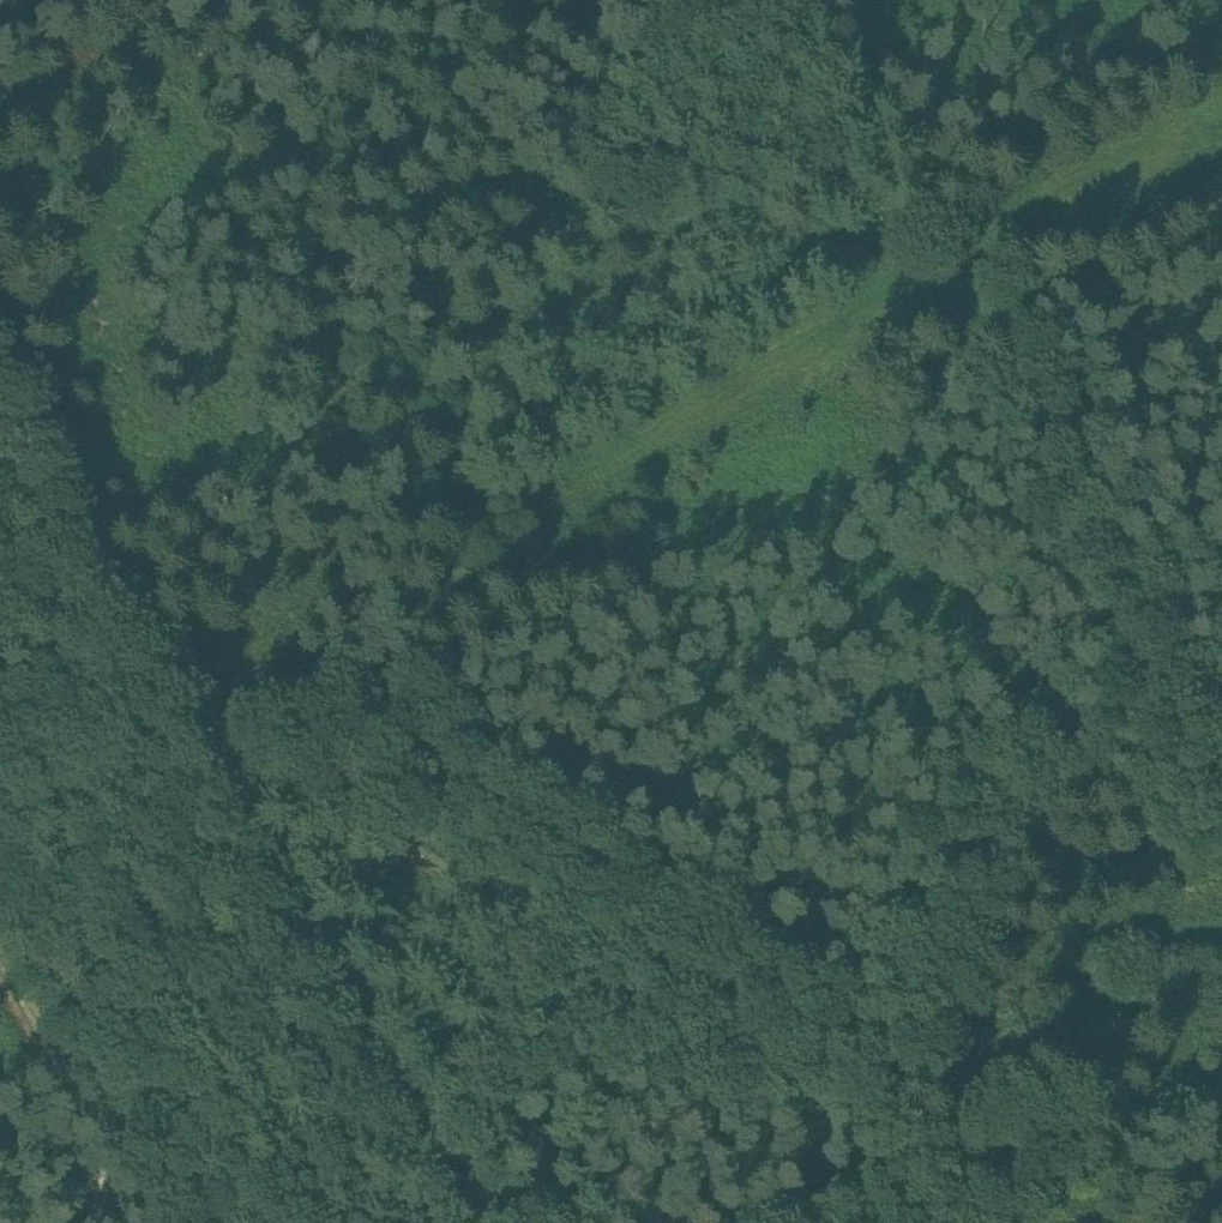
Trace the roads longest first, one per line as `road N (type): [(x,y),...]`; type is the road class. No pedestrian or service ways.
road 1 (track): [(0,330),(227,778),(470,1222)]

